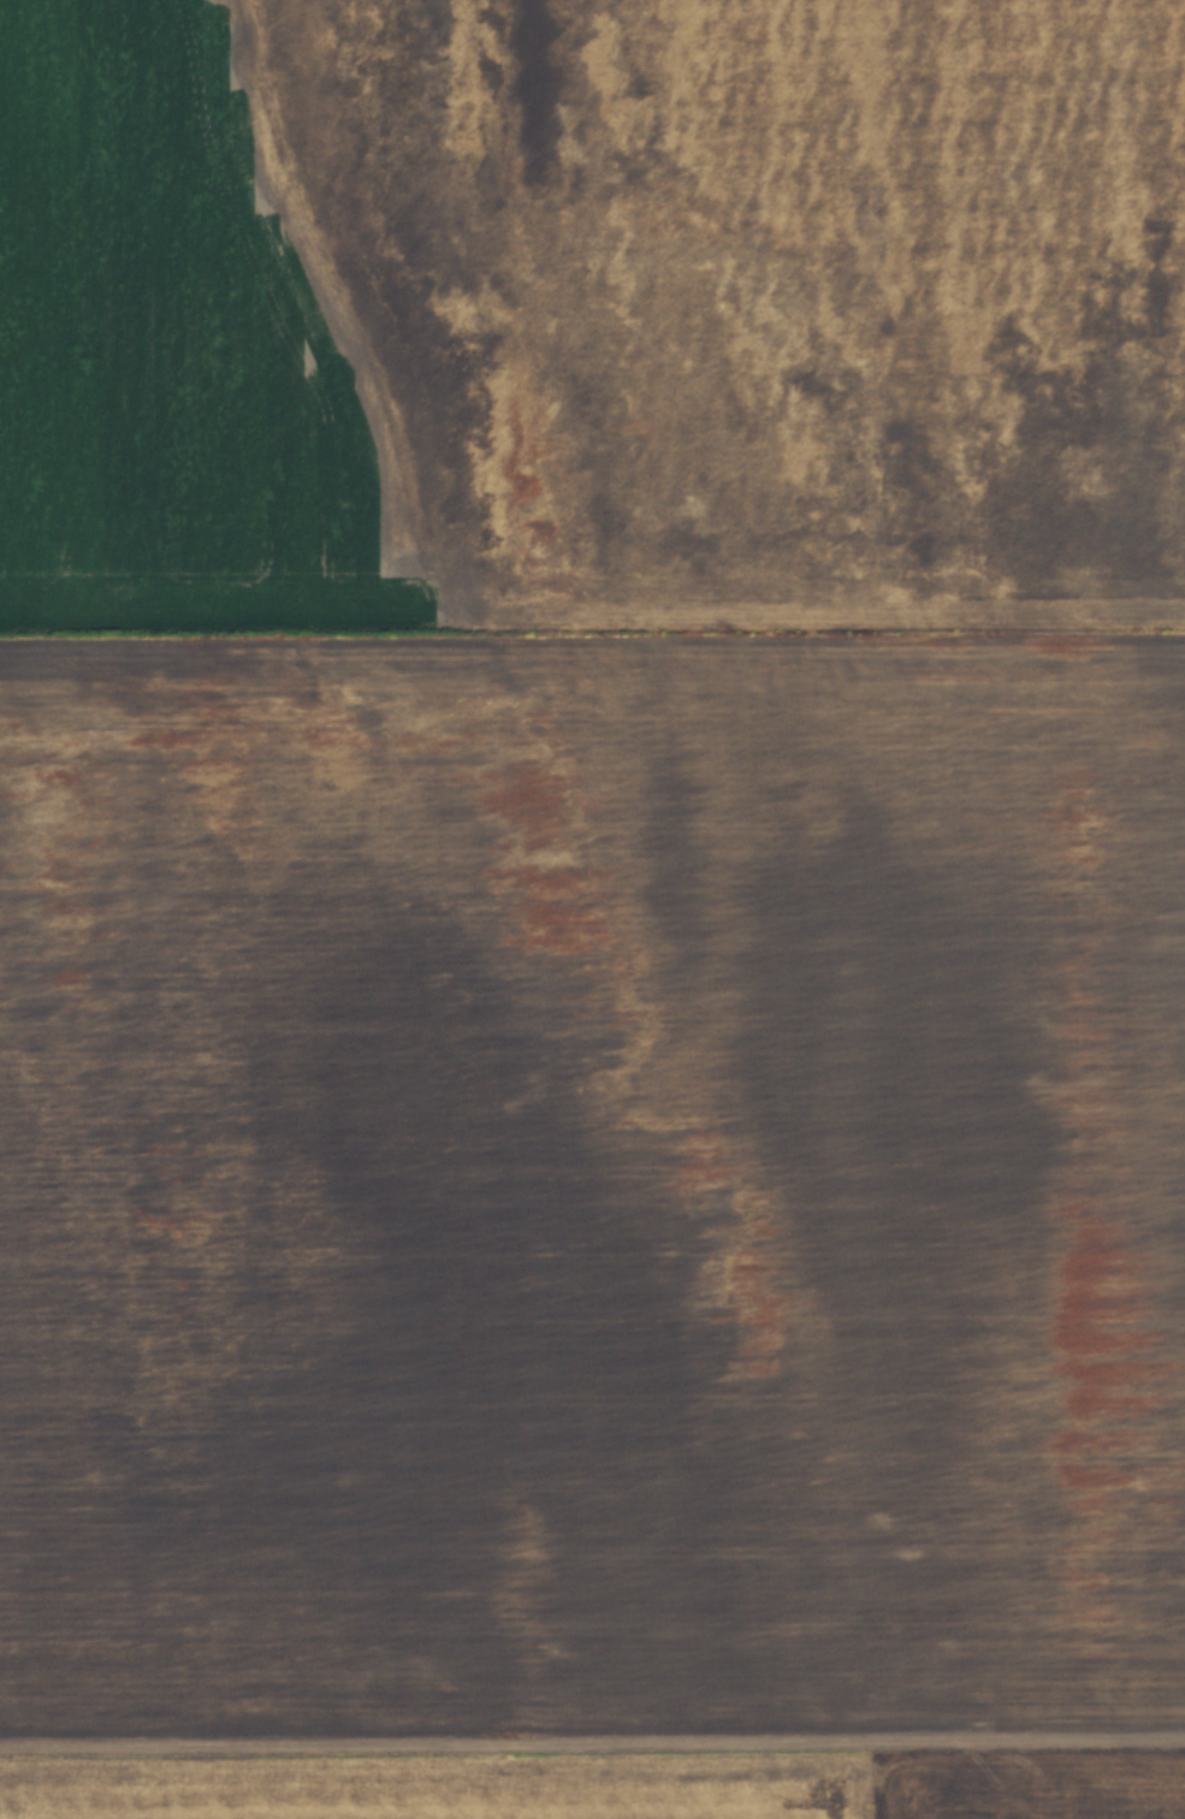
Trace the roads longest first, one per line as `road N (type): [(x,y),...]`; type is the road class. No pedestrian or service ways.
road 1 (residential): [(0,1747),(1184,1740)]

